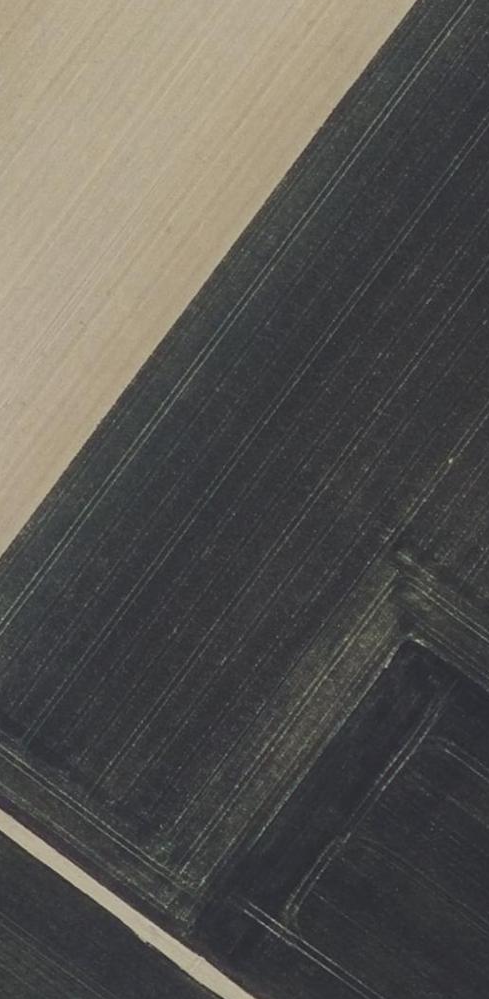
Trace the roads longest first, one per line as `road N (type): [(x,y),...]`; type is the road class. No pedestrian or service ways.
road 1 (track): [(243,998),(0,823)]

